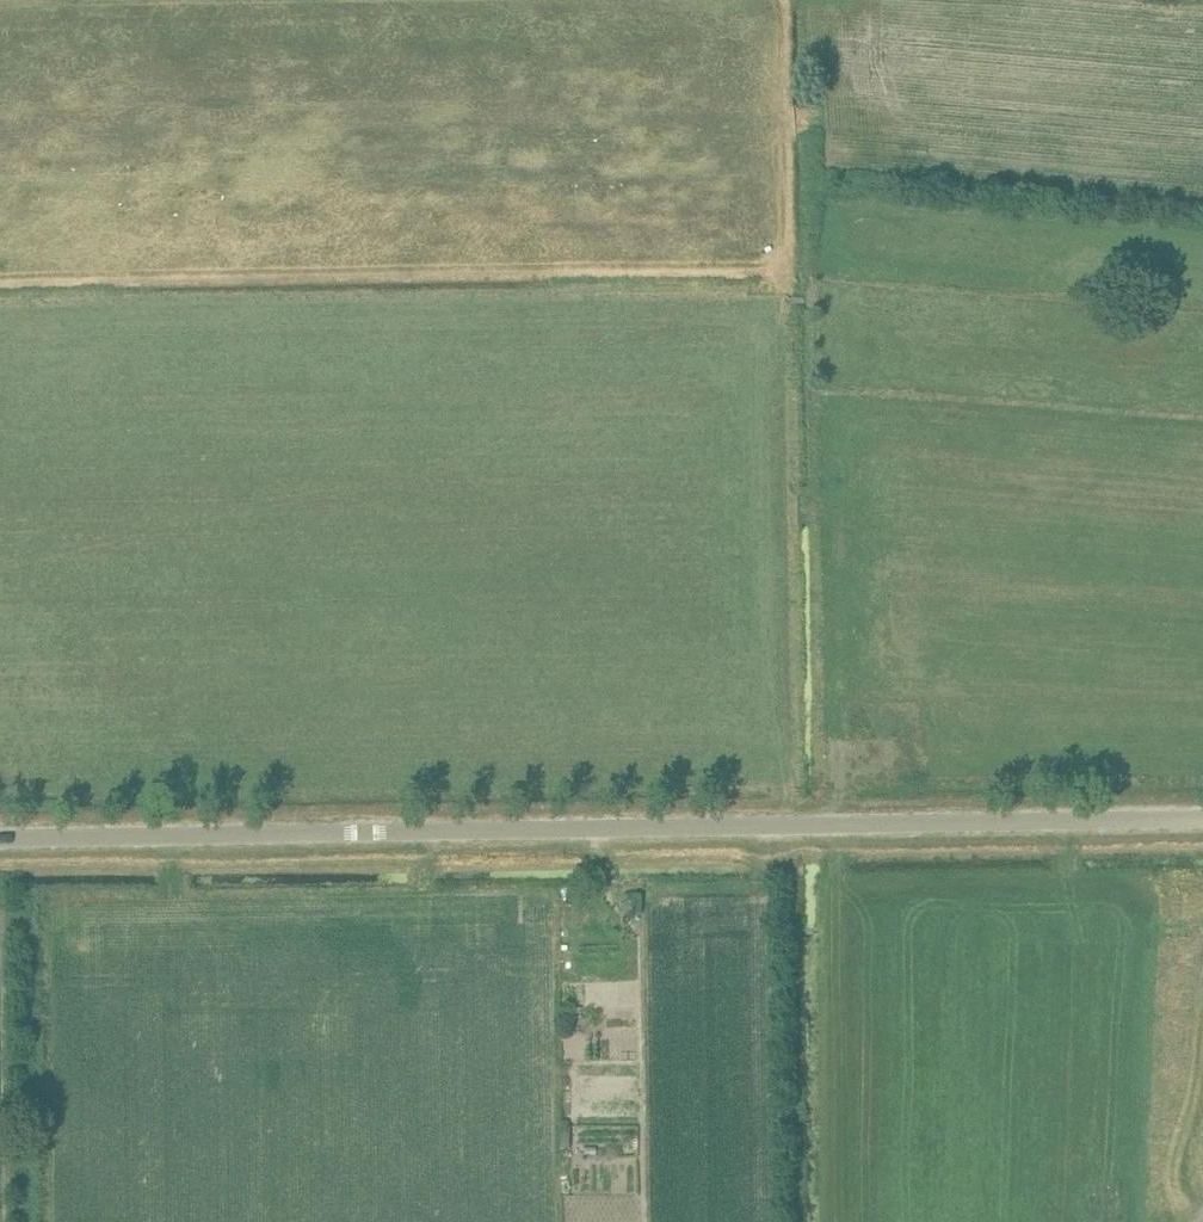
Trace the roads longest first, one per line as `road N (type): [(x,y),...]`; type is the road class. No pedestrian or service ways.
road 1 (unclassified): [(1202,817),(0,837)]

